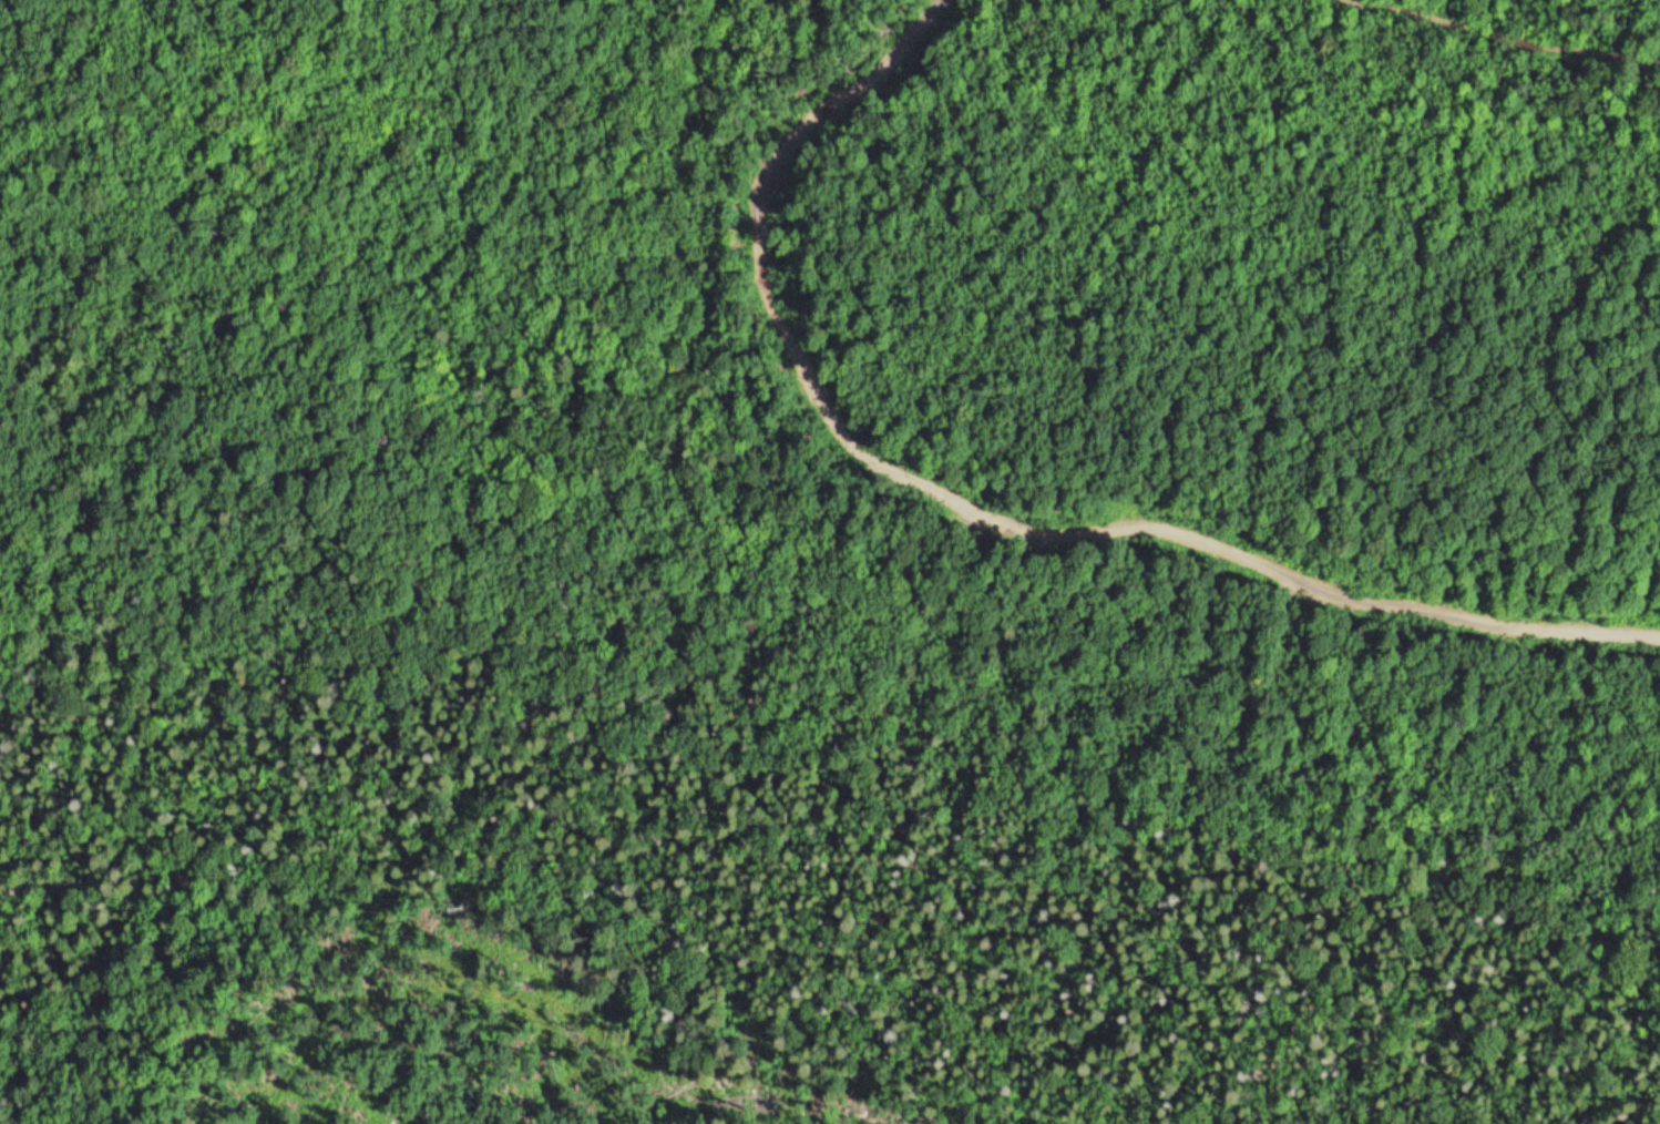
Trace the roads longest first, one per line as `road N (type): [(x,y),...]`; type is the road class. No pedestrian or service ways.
road 1 (track): [(1659,67),(1380,0)]
road 2 (track): [(1659,634),(1448,617)]

